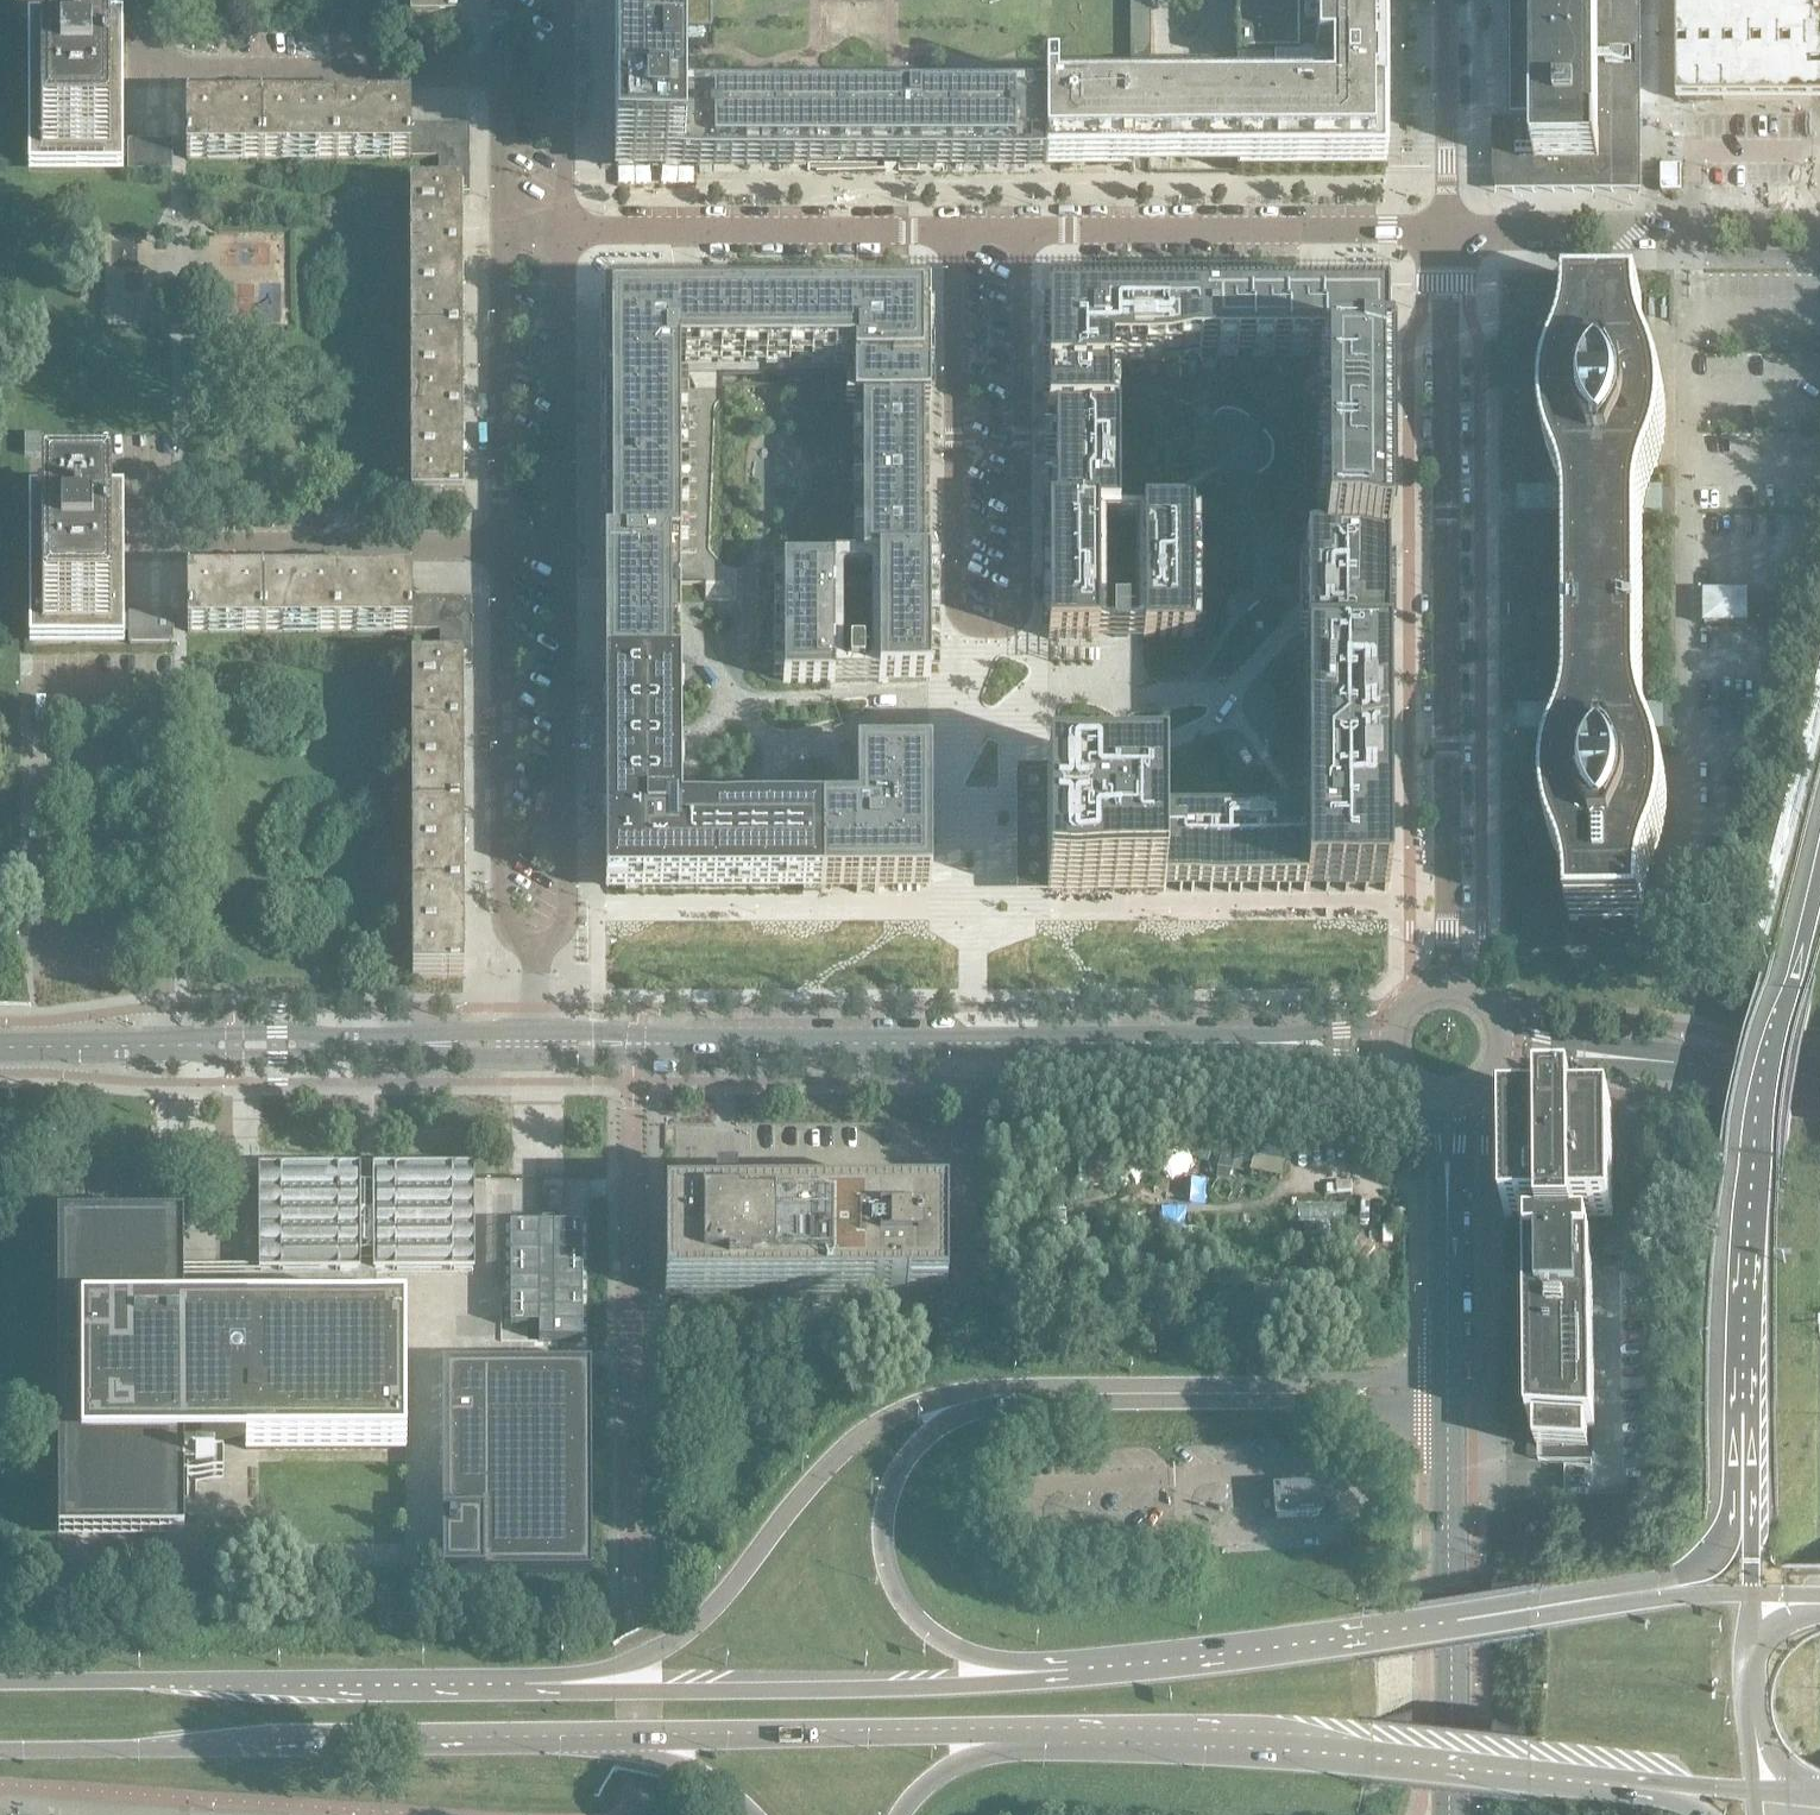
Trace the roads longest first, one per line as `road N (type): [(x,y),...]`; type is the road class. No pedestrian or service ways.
road 1 (residential): [(954,228),(955,600),(966,621),(988,628),(1009,621),(1023,599),(1022,229)]
road 2 (unclassified): [(1447,990),(1447,228)]
road 3 (motorway): [(1819,864),(1764,1156),(1750,1516)]
road 4 (secondary): [(0,1754),(622,1736)]
road 5 (secondary): [(1094,1677),(875,1692),(513,1683)]
road 6 (tertiary): [(662,1044),(1241,1046)]
road 7 (secondary): [(983,1398),(913,1409),(836,1460),(733,1590),(675,1645),(639,1663),(513,1683)]
road 8 (secondary): [(1663,1587),(1094,1677)]
road 9 (secondary): [(1065,1736),(1636,1786)]
road 10 (residential): [(499,546),(159,541),(157,476),(40,475)]
road 11 (secondary): [(513,1683),(0,1683)]
road 12 (secondary): [(1094,1677),(953,1650),(910,1614),(889,1575),(881,1533),(887,1498),(932,1434),(983,1398)]
road 13 (secondary): [(622,1736),(1065,1736)]
road 14 (residential): [(1022,229),(1447,228)]
road 15 (residential): [(499,546),(499,915),(513,940),(535,948)]
road 16 (residential): [(535,948),(566,924),(569,902),(565,549)]
road 17 (tertiary): [(1450,1814),(1450,1406)]
road 18 (tertiary): [(0,1047),(407,1044)]
road 19 (residential): [(568,226),(954,228)]
road 20 (unclassified): [(1447,228),(1819,225)]
road 21 (secondary): [(983,1398),(1331,1394)]
road 22 (residential): [(161,70),(498,75)]
road 23 (residential): [(565,549),(568,226)]
road 24 (residential): [(499,226),(499,546)]
road 25 (residential): [(1447,228),(1447,0)]
road 26 (residential): [(568,226),(569,0)]
road 27 (motorway): [(1751,1591),(1743,1687),(1753,1787)]
road 28 (secondary): [(903,1814),(960,1764),(1065,1736)]
road 29 (tertiary): [(1819,1077),(1646,1059)]
road 30 (tertiary): [(1448,1264),(1466,1094)]
road 31 (tertiary): [(1431,1095),(1448,1264)]
road 32 (tertiary): [(1403,1014),(1343,1032),(1241,1046)]
road 33 (tertiary): [(1241,1046),(1377,1061),(1402,1072)]
road 34 (tertiary): [(1646,1059),(1543,1041),(1497,1024)]
road 35 (secondary): [(622,1736),(722,1787),(750,1814)]
road 36 (residential): [(498,75),(499,226)]
road 37 (tertiary): [(1497,1064),(1646,1059)]
road 38 (tertiary): [(407,1044),(438,1056),(538,1059)]
road 39 (tertiary): [(538,1031),(460,1031),(407,1044)]
road 40 (tertiary): [(538,1059),(636,1054),(662,1044)]
road 41 (tertiary): [(662,1044),(538,1031)]
road 42 (secondary): [(1450,1378),(1373,1382),(1331,1394)]
road 43 (secondary): [(1331,1394),(1450,1406)]

